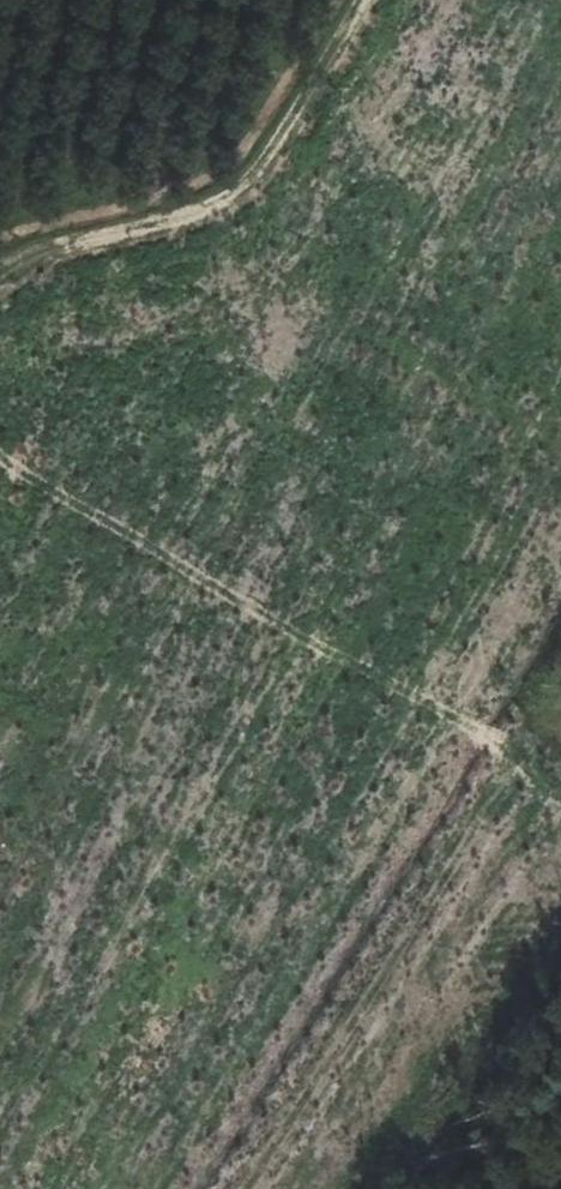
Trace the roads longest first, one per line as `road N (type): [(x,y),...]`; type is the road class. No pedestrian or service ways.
road 1 (track): [(371,0),(261,171),(234,196),(141,233),(78,243),(0,271)]

